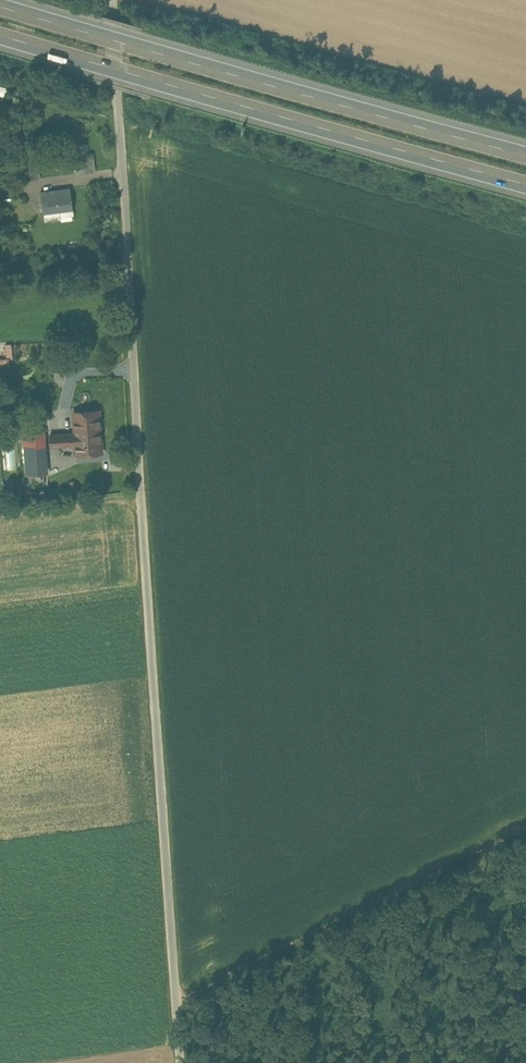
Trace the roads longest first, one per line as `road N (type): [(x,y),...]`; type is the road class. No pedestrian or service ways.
road 1 (unclassified): [(116,0),(179,1062)]
road 2 (motorway): [(0,31),(525,180)]
road 3 (motorway): [(525,151),(0,2)]
road 4 (track): [(176,1009),(525,833)]

